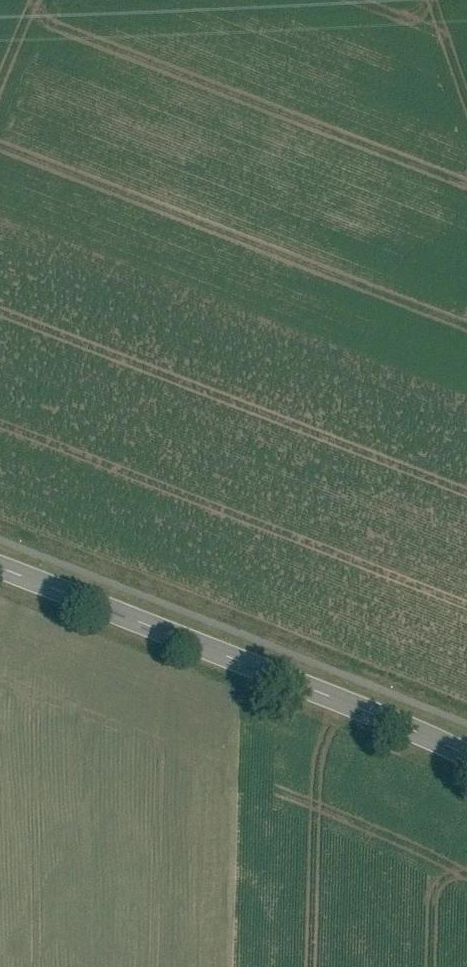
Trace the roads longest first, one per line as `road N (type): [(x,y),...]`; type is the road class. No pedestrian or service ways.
road 1 (tertiary): [(0,566),(373,711),(466,758)]

